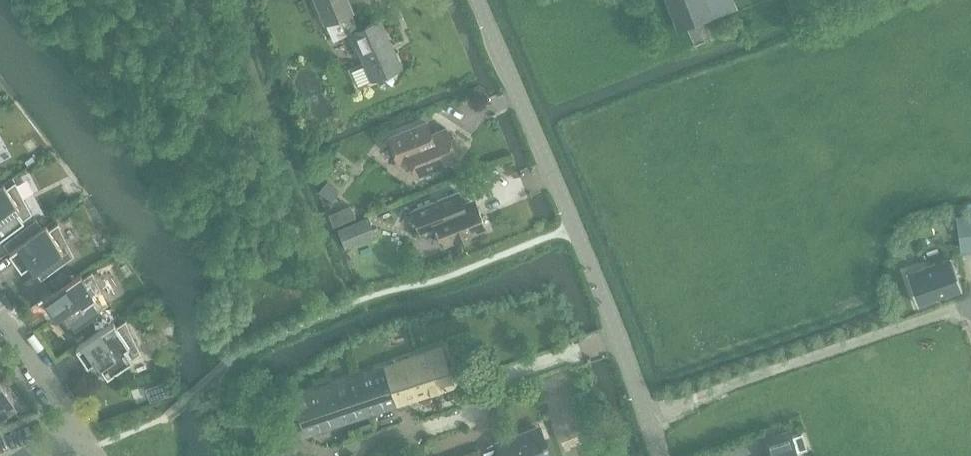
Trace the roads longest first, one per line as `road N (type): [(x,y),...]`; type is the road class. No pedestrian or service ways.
road 1 (tertiary): [(661,455),(480,0)]
road 2 (residential): [(84,437),(0,310)]

